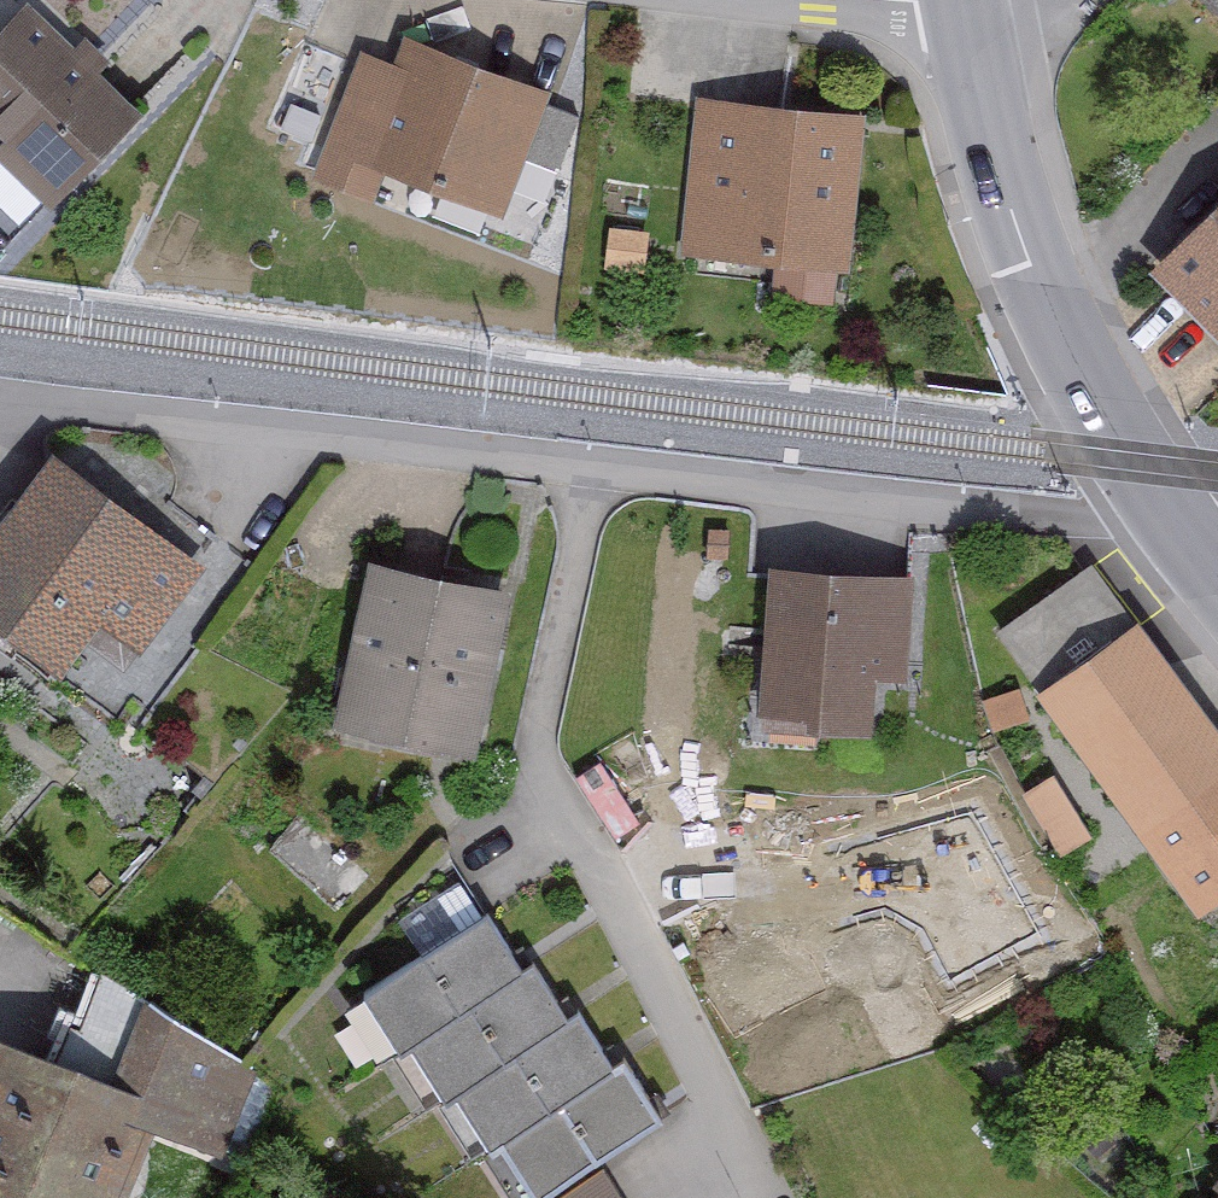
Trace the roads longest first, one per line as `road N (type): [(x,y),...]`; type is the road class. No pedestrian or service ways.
road 1 (residential): [(593,465),(545,724),(550,785),(757,1197)]
road 2 (residential): [(593,465),(0,414)]
road 3 (residential): [(1164,518),(593,465)]
road 4 (unclassified): [(1164,518),(1078,368),(1025,228),(961,2)]

